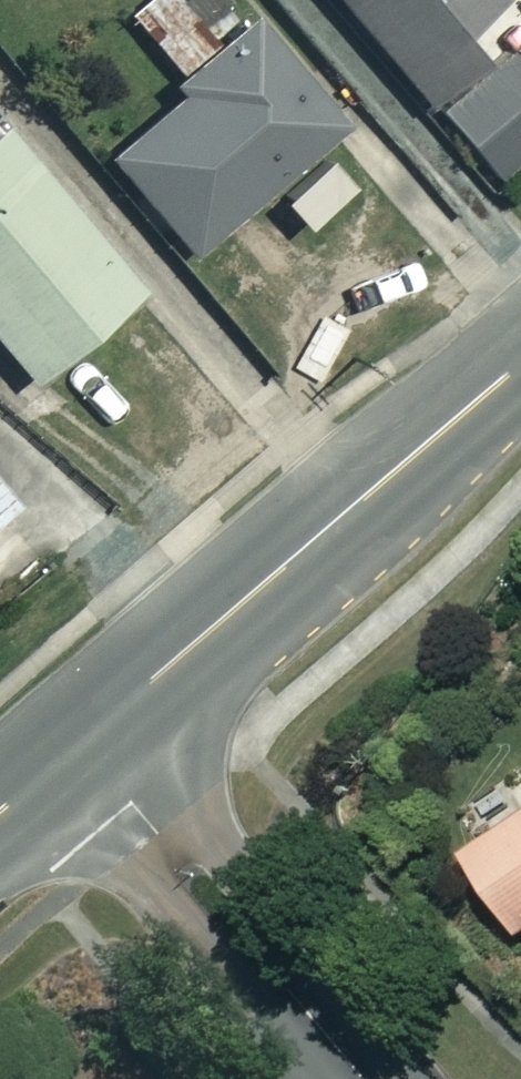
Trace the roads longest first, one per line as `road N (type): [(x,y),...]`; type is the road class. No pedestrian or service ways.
road 1 (tertiary): [(79,738),(520,359)]
road 2 (residential): [(366,1078),(79,738)]

